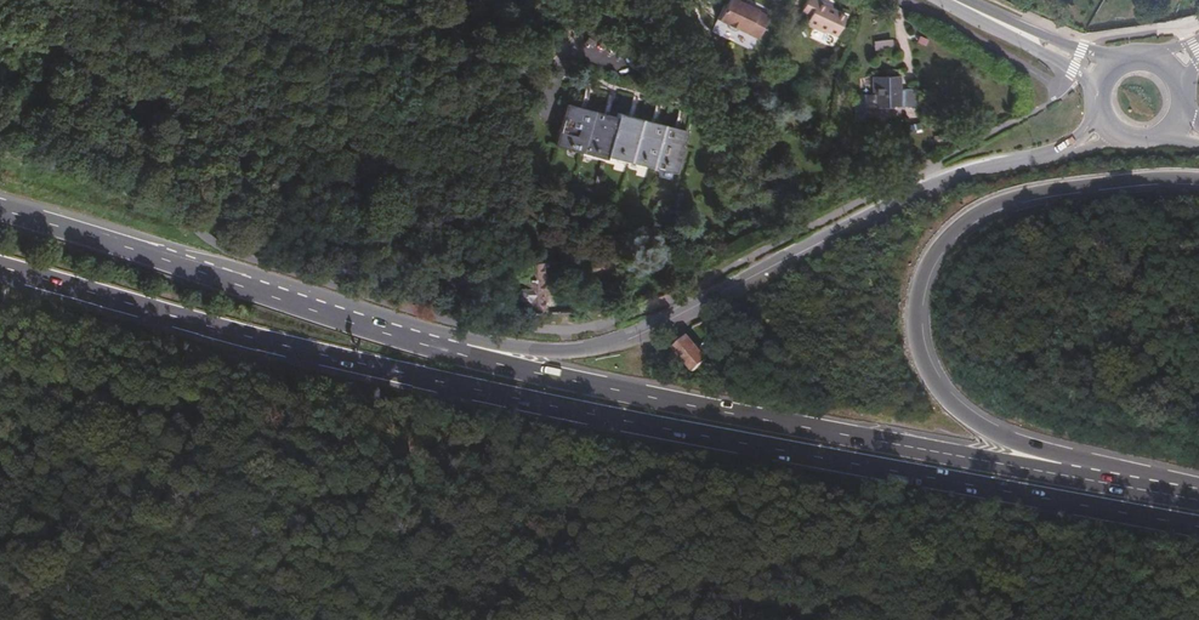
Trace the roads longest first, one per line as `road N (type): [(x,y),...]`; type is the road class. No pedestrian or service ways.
road 1 (trunk): [(0,269),(459,389),(1198,530)]
road 2 (trunk): [(1100,118),(1043,154),(960,170),(630,339),(546,351),(469,339),(445,350)]
road 3 (trunk): [(1079,478),(445,350)]
road 4 (trunk): [(1079,478),(1064,456),(974,422),(930,378),(917,326),(933,260),(971,217),(1028,195),(1198,179)]
road 5 (trunk): [(445,350),(0,211)]
road 6 (secondary): [(951,0),(1101,75)]
road 7 (trunk): [(1198,500),(1079,478)]

